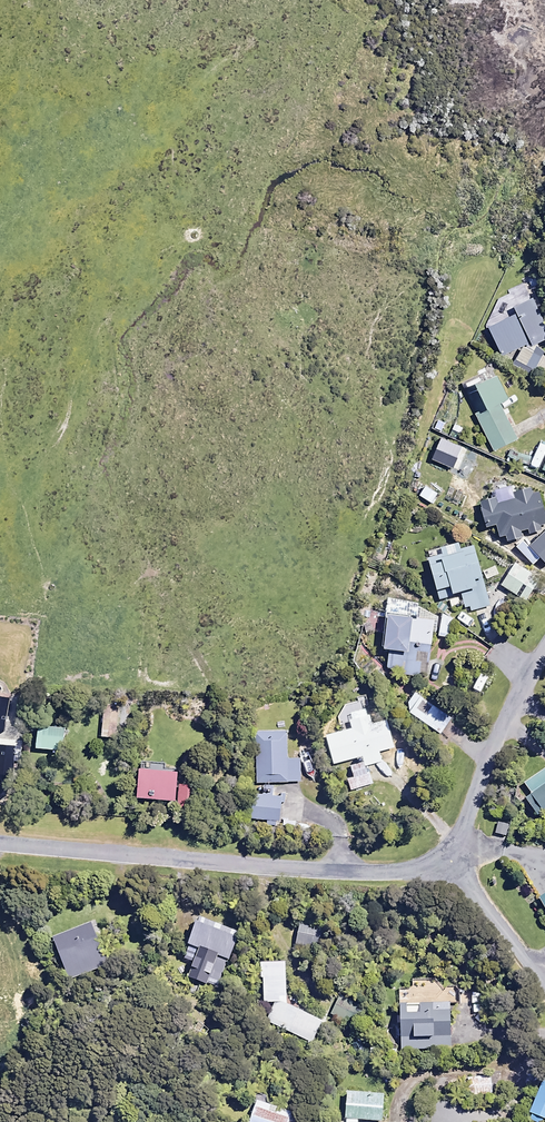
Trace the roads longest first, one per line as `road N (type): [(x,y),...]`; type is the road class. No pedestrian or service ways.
road 1 (unclassified): [(0,843),(371,873),(425,865),(446,852)]
road 2 (unclassified): [(446,852),(544,648)]
road 3 (residential): [(446,852),(544,984)]

